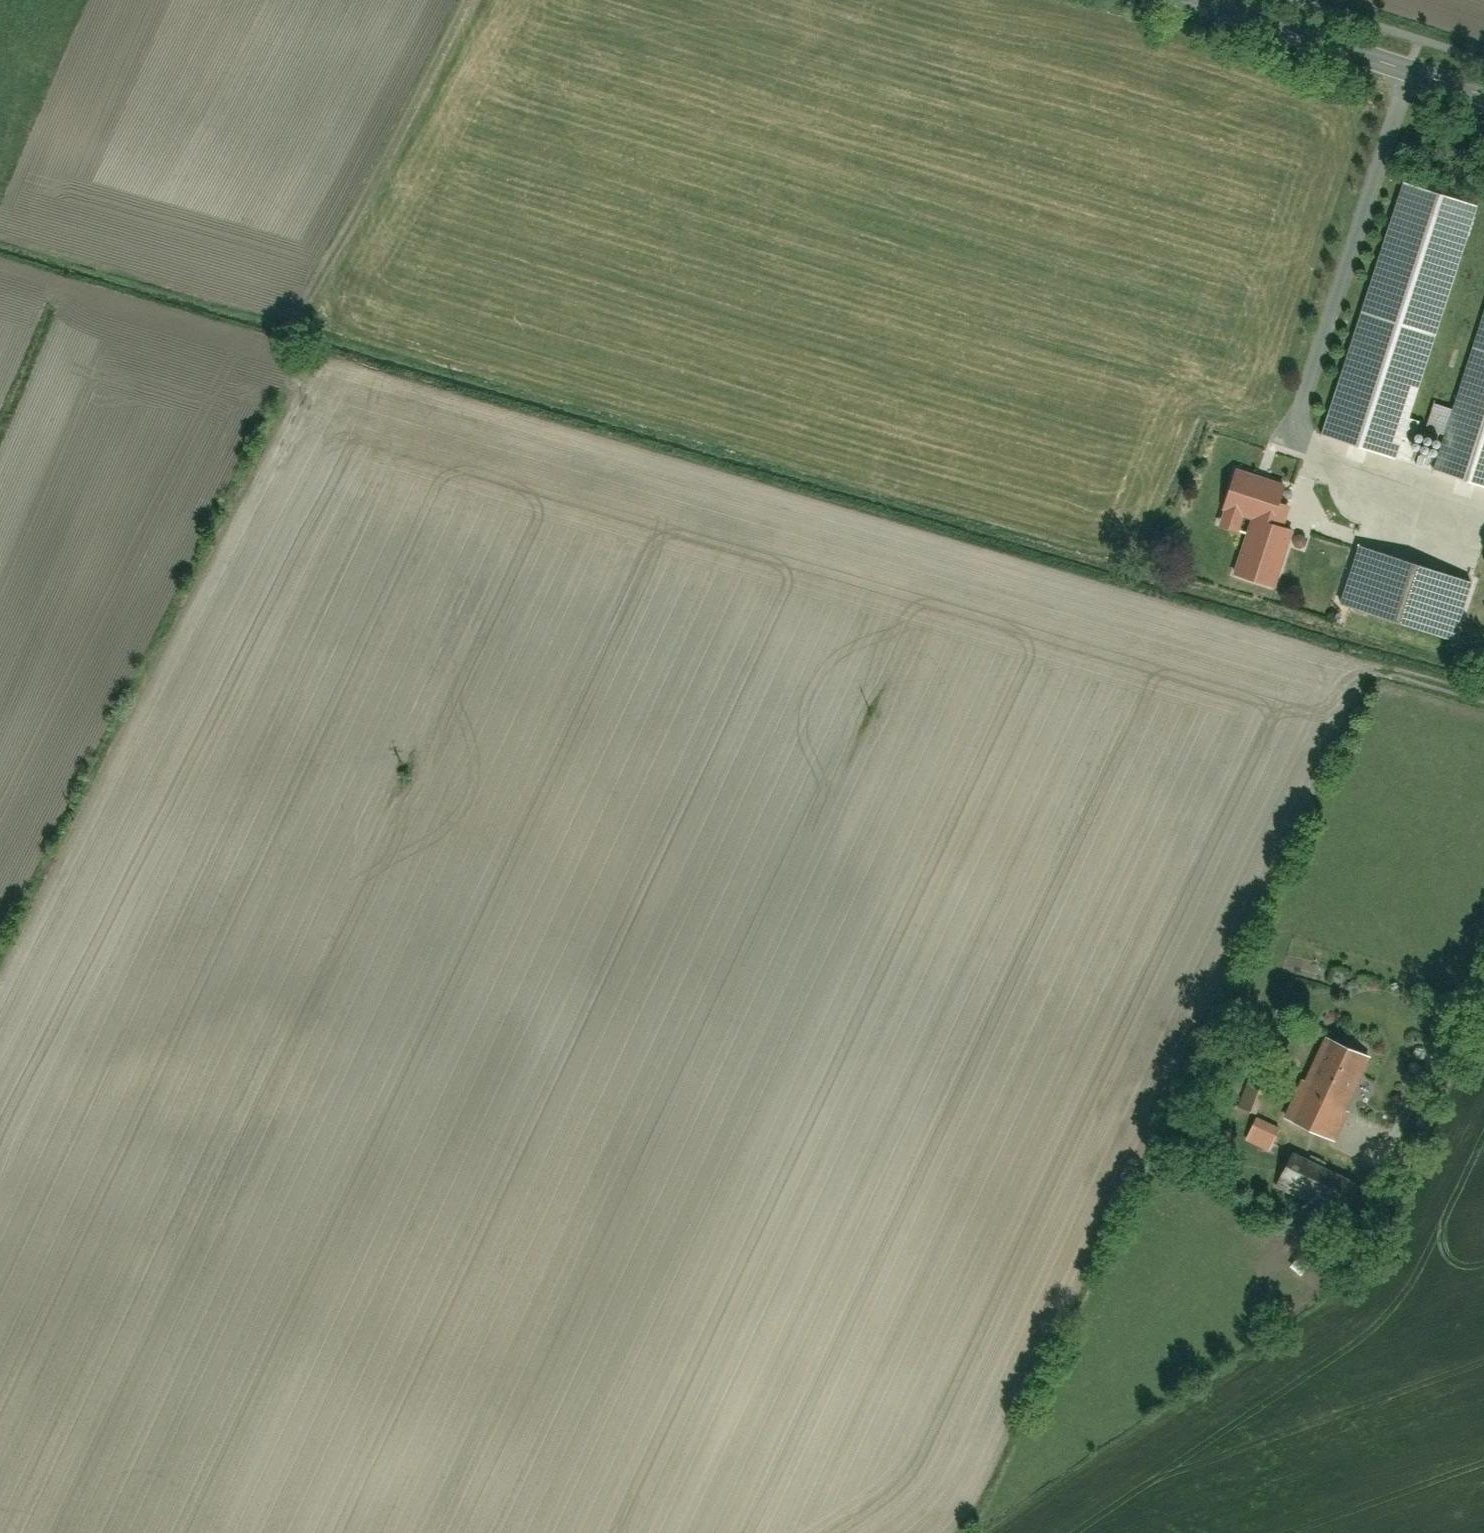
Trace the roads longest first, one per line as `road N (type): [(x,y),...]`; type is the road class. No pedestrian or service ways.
road 1 (tertiary): [(1483,86),(1219,0)]

